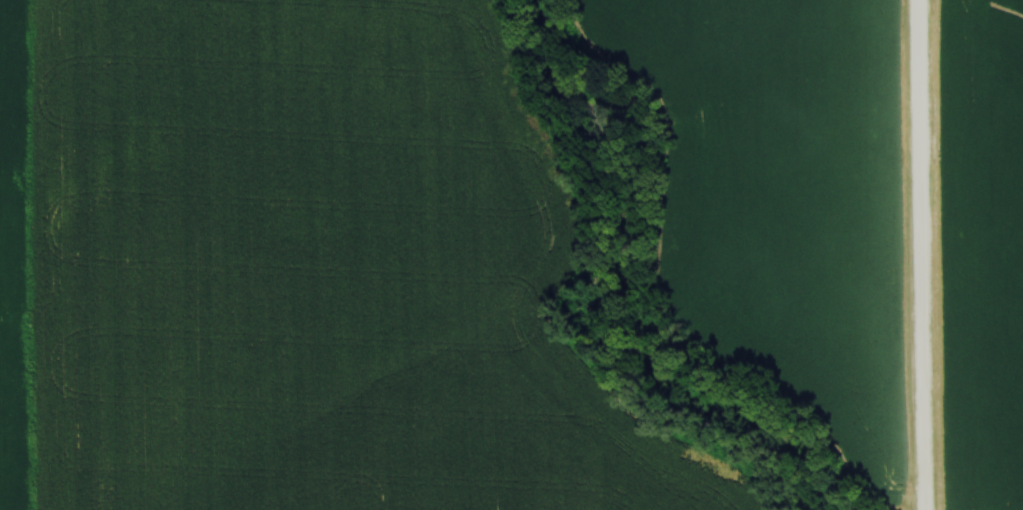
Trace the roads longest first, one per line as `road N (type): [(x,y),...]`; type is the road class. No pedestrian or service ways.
road 1 (tertiary): [(925,509),(921,0)]

